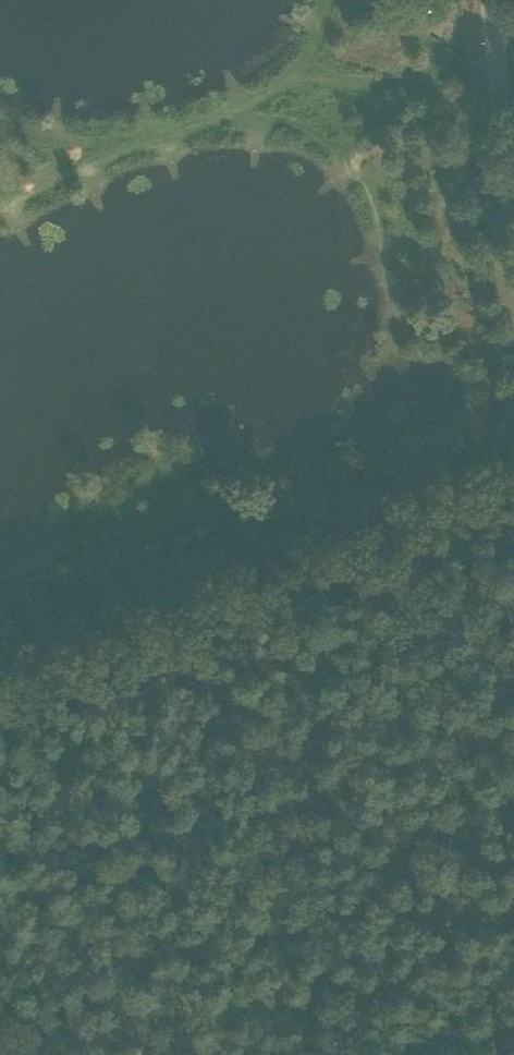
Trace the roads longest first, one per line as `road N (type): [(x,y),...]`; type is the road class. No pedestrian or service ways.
road 1 (unclassified): [(513,142),(494,0)]

